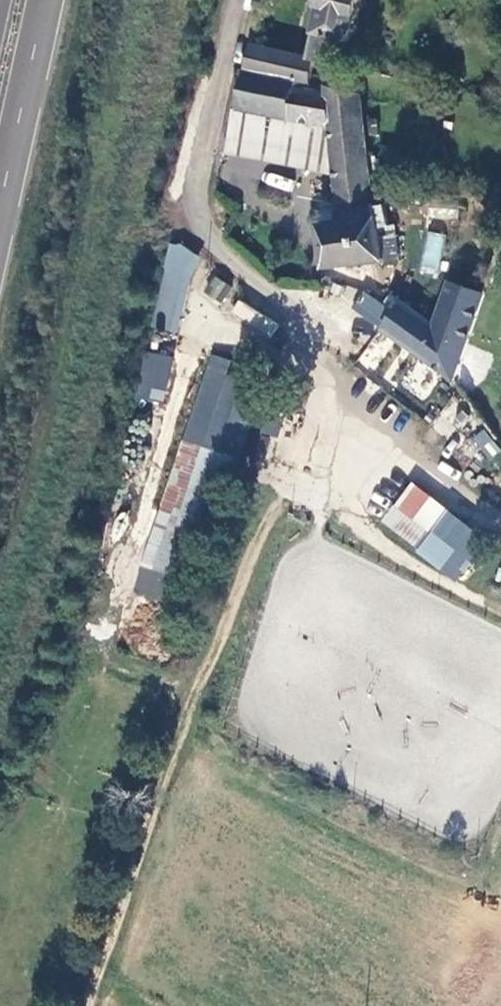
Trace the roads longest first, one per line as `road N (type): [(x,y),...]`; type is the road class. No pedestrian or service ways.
road 1 (track): [(91,1005),(183,733),(281,499),(338,488)]
road 2 (track): [(500,609),(412,563),(386,558),(341,520),(338,488),(354,409),(349,383),(335,346),(275,295)]
road 3 (unclassified): [(243,0),(201,171),(201,219),(220,256),(275,295)]
road 4 (trunk): [(0,236),(52,0)]

